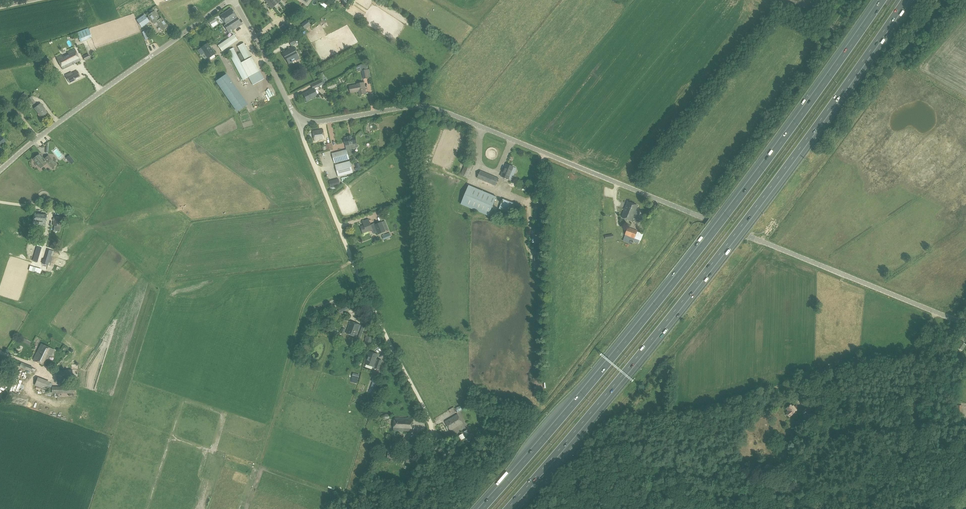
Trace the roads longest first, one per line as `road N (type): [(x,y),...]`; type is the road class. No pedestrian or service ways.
road 1 (unclassified): [(965,324),(445,112),(412,107),(299,124)]
road 2 (motorway): [(880,0),(714,231),(480,508)]
road 3 (motorway): [(507,508),(632,366),(906,0)]
road 4 (unclassified): [(443,508),(428,456),(429,415),(357,270),(299,124)]
road 5 (unclassified): [(0,171),(229,0)]
road 6 (unclassified): [(299,124),(234,0)]

